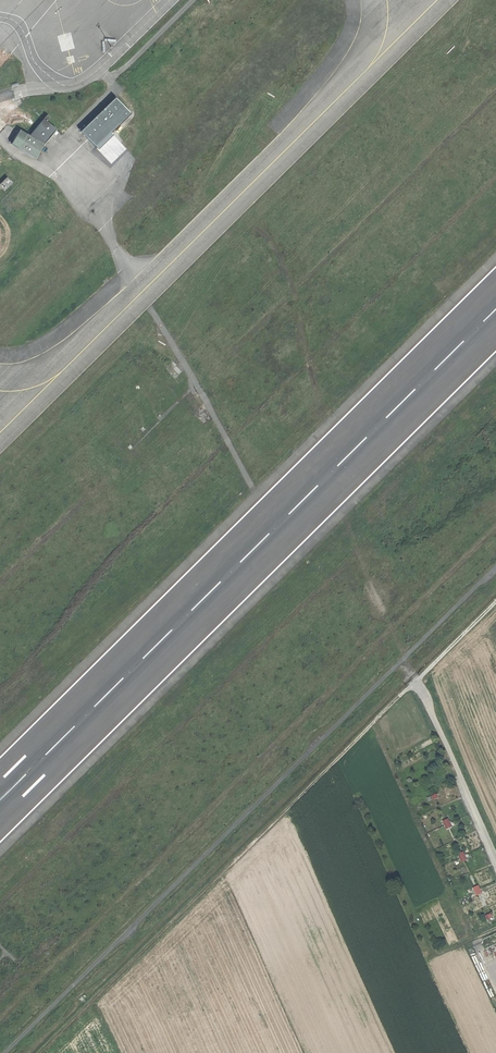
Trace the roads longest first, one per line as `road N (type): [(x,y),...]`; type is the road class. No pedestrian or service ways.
road 1 (track): [(41,1052),(495,601)]
road 2 (residential): [(495,856),(416,682)]

